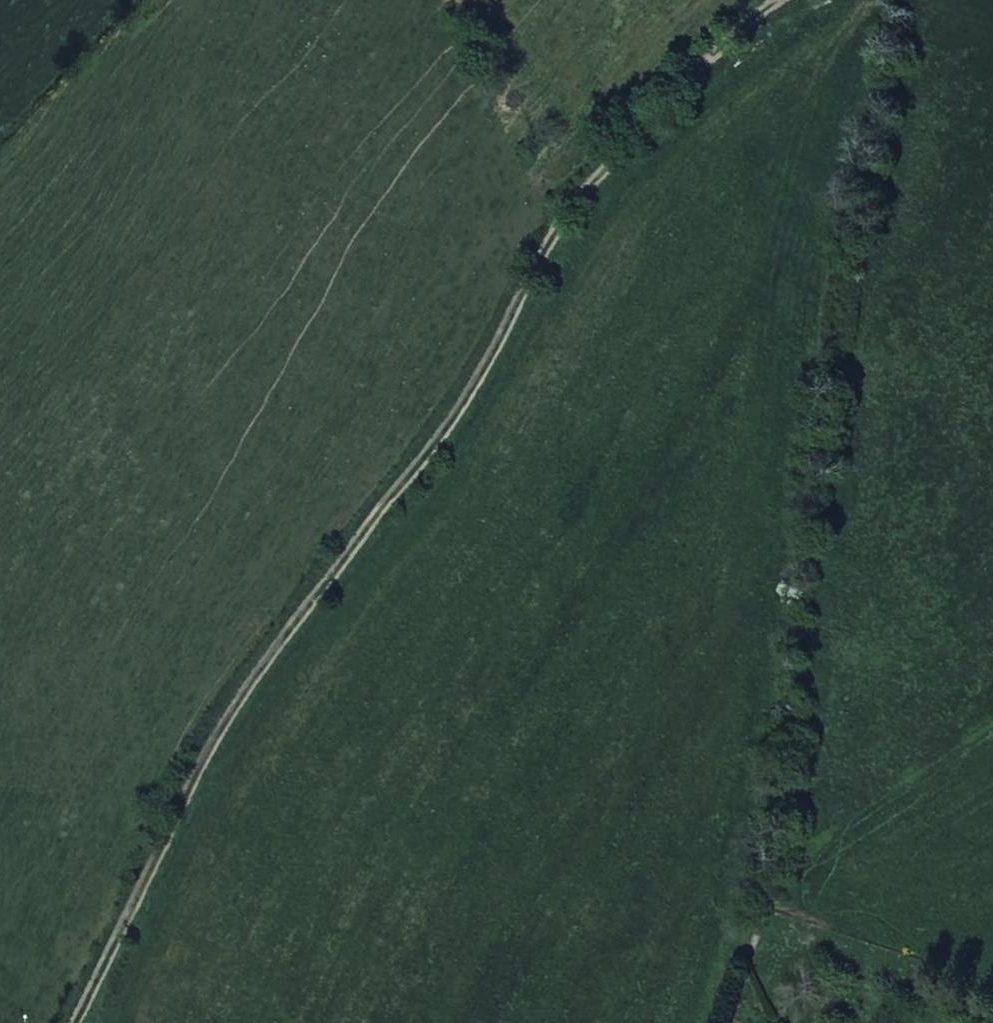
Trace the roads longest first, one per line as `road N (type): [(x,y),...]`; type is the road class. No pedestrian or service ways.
road 1 (track): [(74,1022),(195,780),(282,641),(483,380),(580,198),(707,59),(785,0)]

